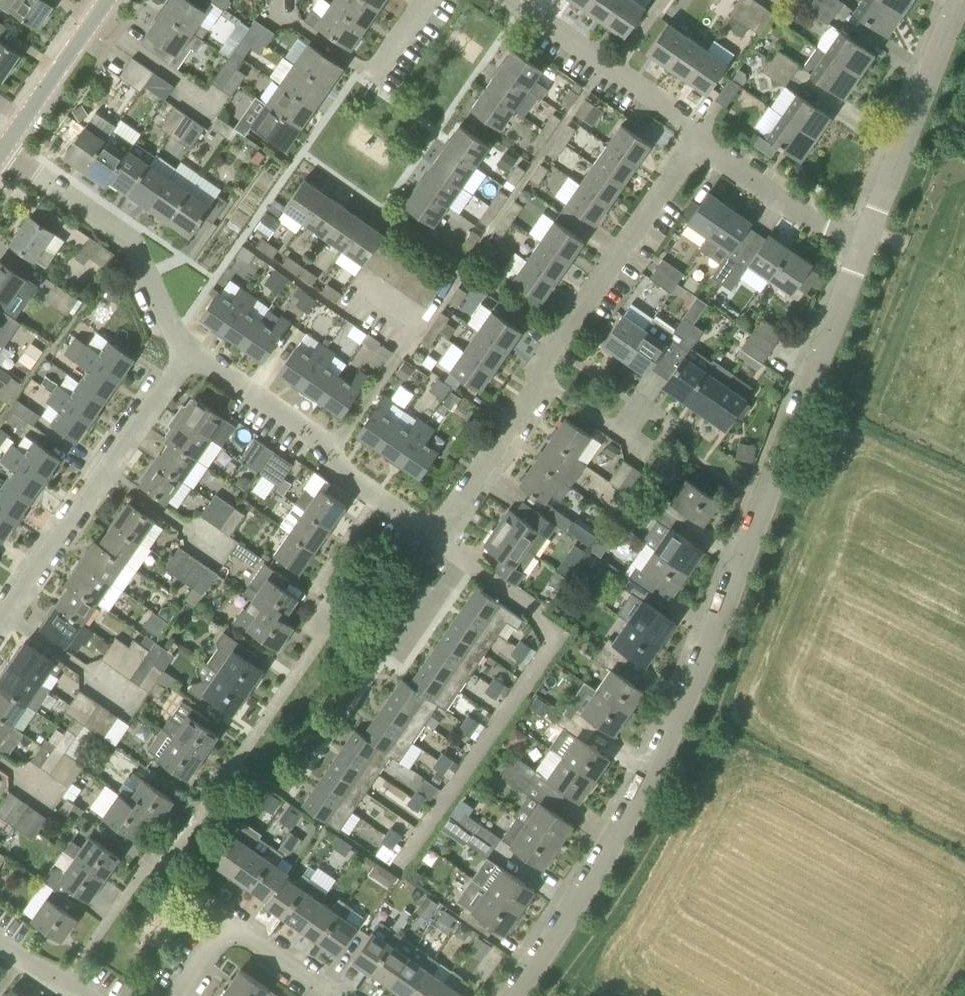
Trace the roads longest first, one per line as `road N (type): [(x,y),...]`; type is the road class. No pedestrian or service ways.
road 1 (residential): [(509,995),(595,876),(677,719),(867,241)]
road 2 (residential): [(442,541),(535,419),(551,361),(702,139)]
road 3 (residential): [(406,860),(545,662),(542,626),(461,559)]
road 4 (residential): [(0,625),(191,345)]
road 5 (residential): [(442,541),(191,345)]
road 6 (residential): [(191,345),(144,244),(0,140)]
road 7 (residential): [(867,241),(959,0)]
road 8 (residential): [(702,139),(687,120),(512,0)]
road 9 (residential): [(335,995),(251,938),(230,933),(180,995)]
road 10 (residential): [(867,241),(802,217),(702,139)]
road 11 (residential): [(359,711),(461,559)]
road 12 (unclassified): [(0,138),(100,0)]

